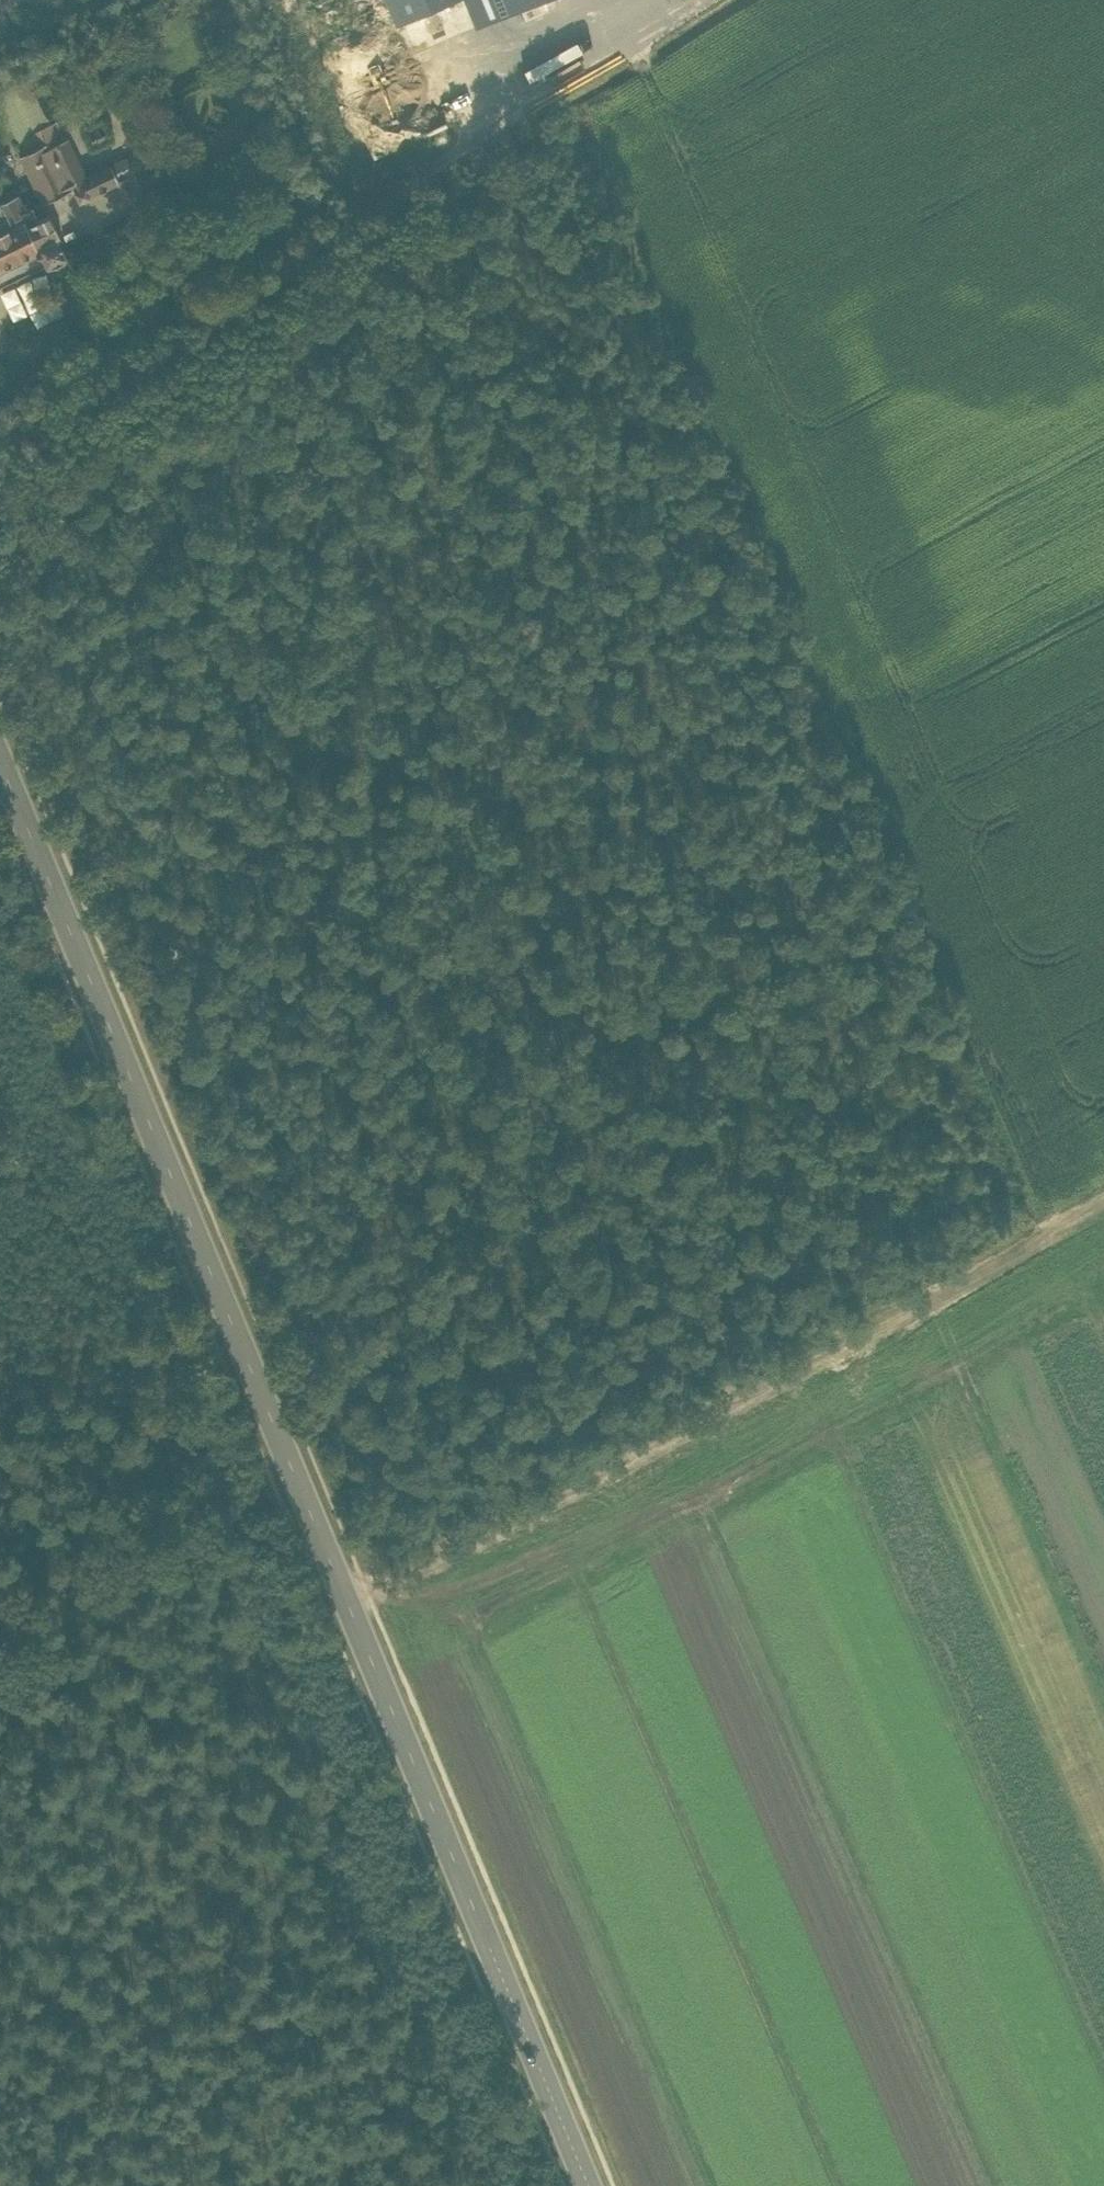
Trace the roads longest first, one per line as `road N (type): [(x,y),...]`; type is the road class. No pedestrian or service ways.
road 1 (tertiary): [(0,780),(587,2185)]
road 2 (track): [(0,446),(694,0)]

